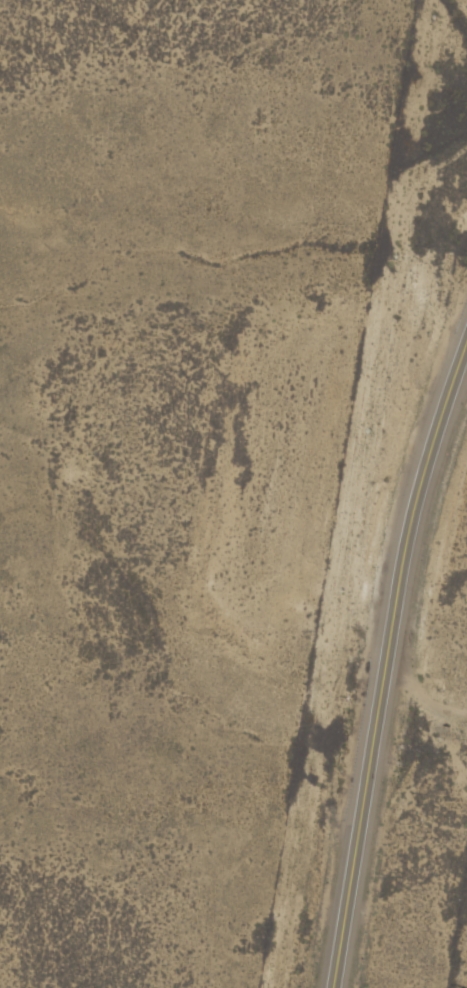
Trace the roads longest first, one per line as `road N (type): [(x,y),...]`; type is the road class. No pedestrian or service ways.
road 1 (secondary): [(466,347),(405,557),(336,987)]

